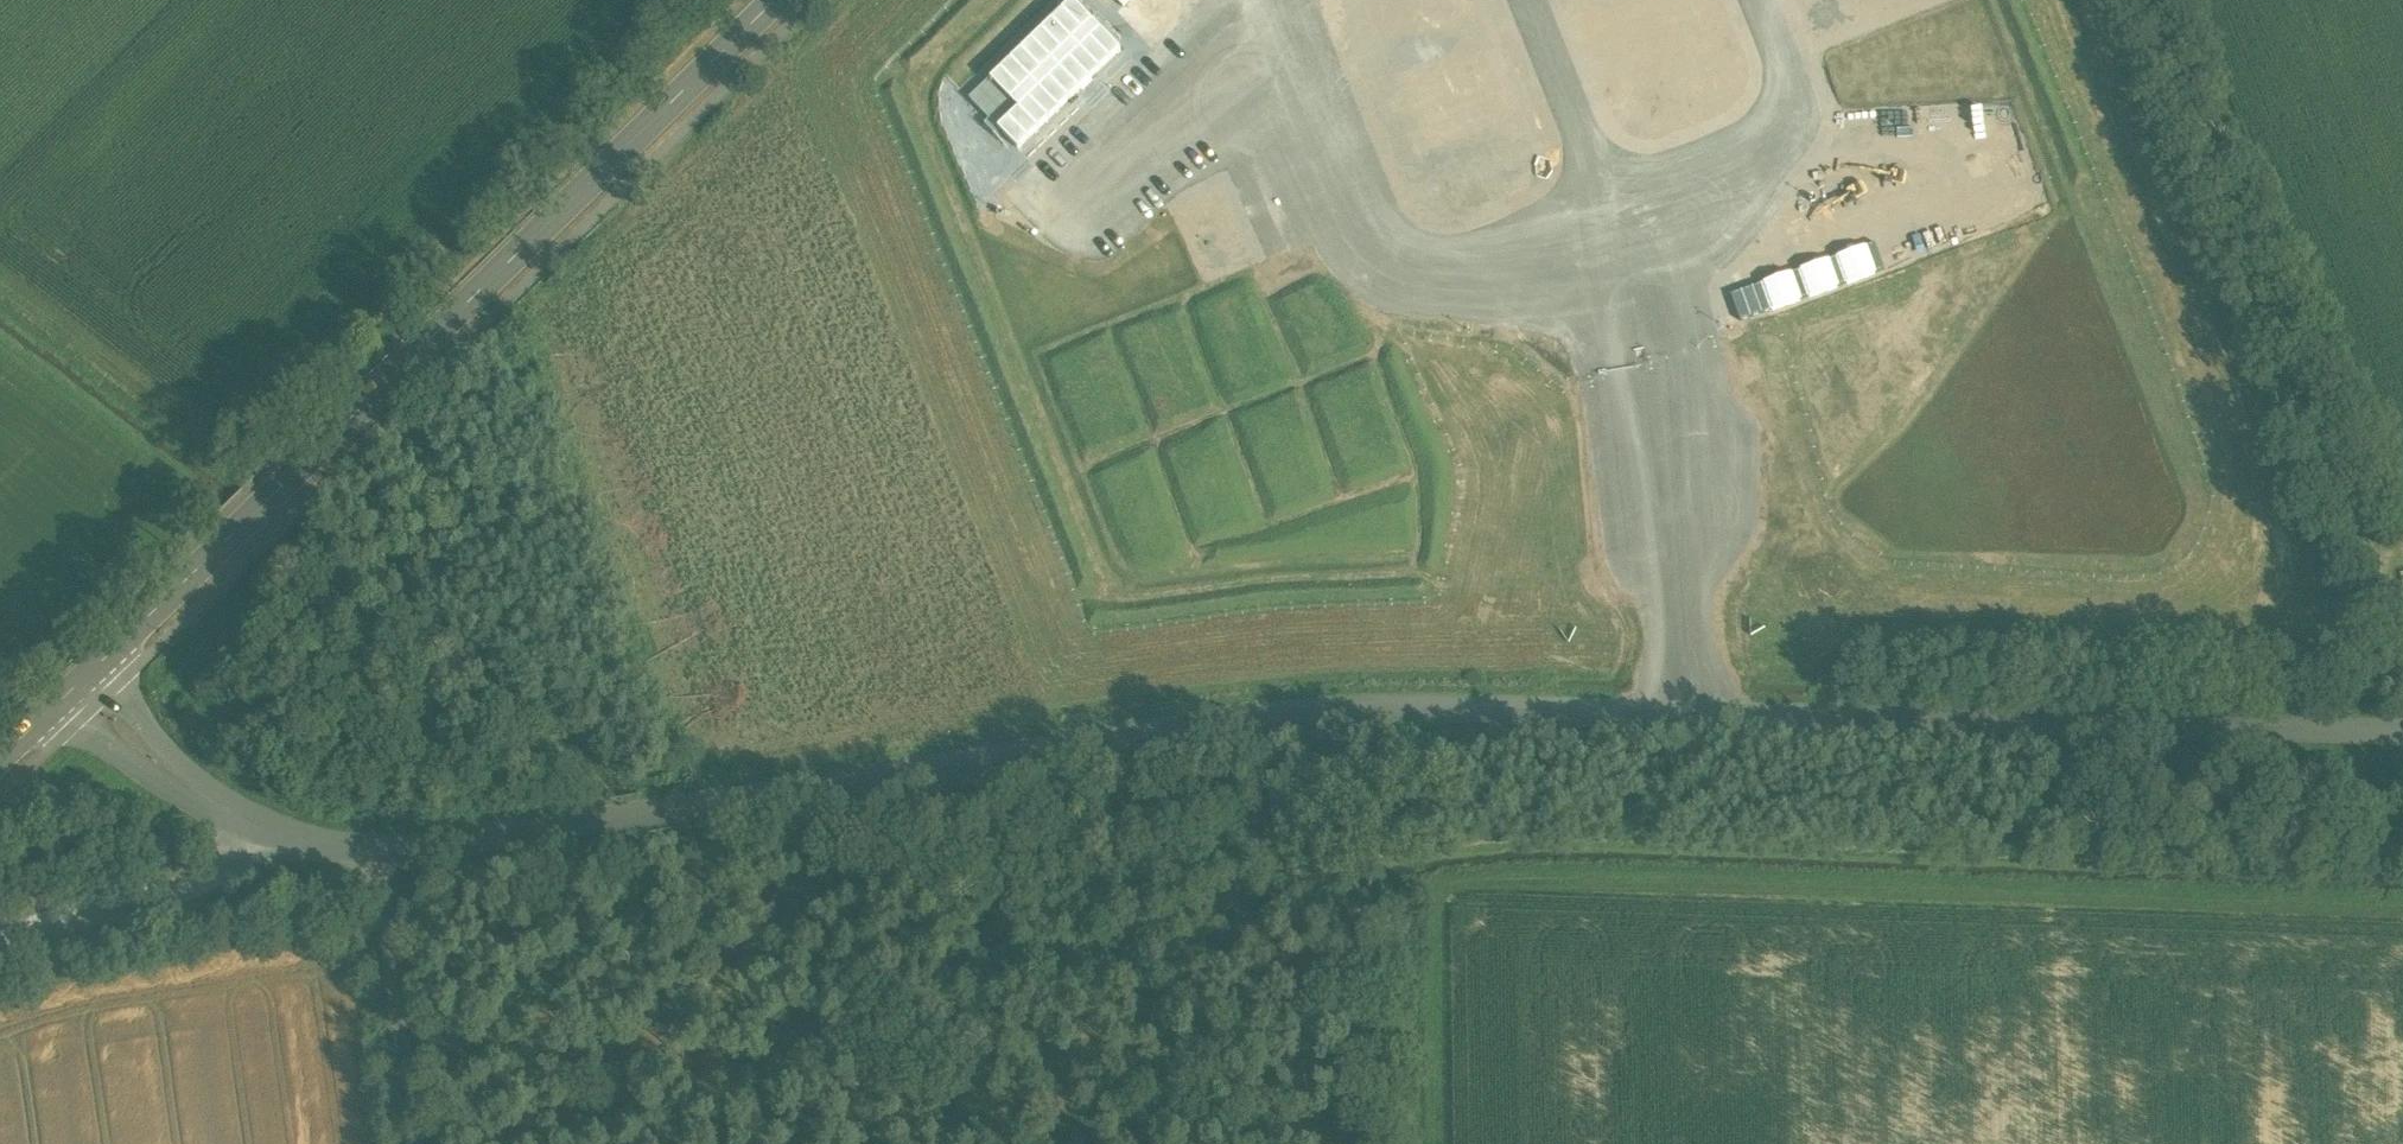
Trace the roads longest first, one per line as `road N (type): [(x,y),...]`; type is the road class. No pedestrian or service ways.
road 1 (unclassified): [(2402,730),(1591,707),(1274,720),(378,851)]
road 2 (secondary): [(78,685),(780,0)]
road 3 (unclassified): [(378,851),(287,837),(218,804),(165,768),(78,685)]
road 4 (unclassified): [(378,851),(383,945),(413,1143)]

